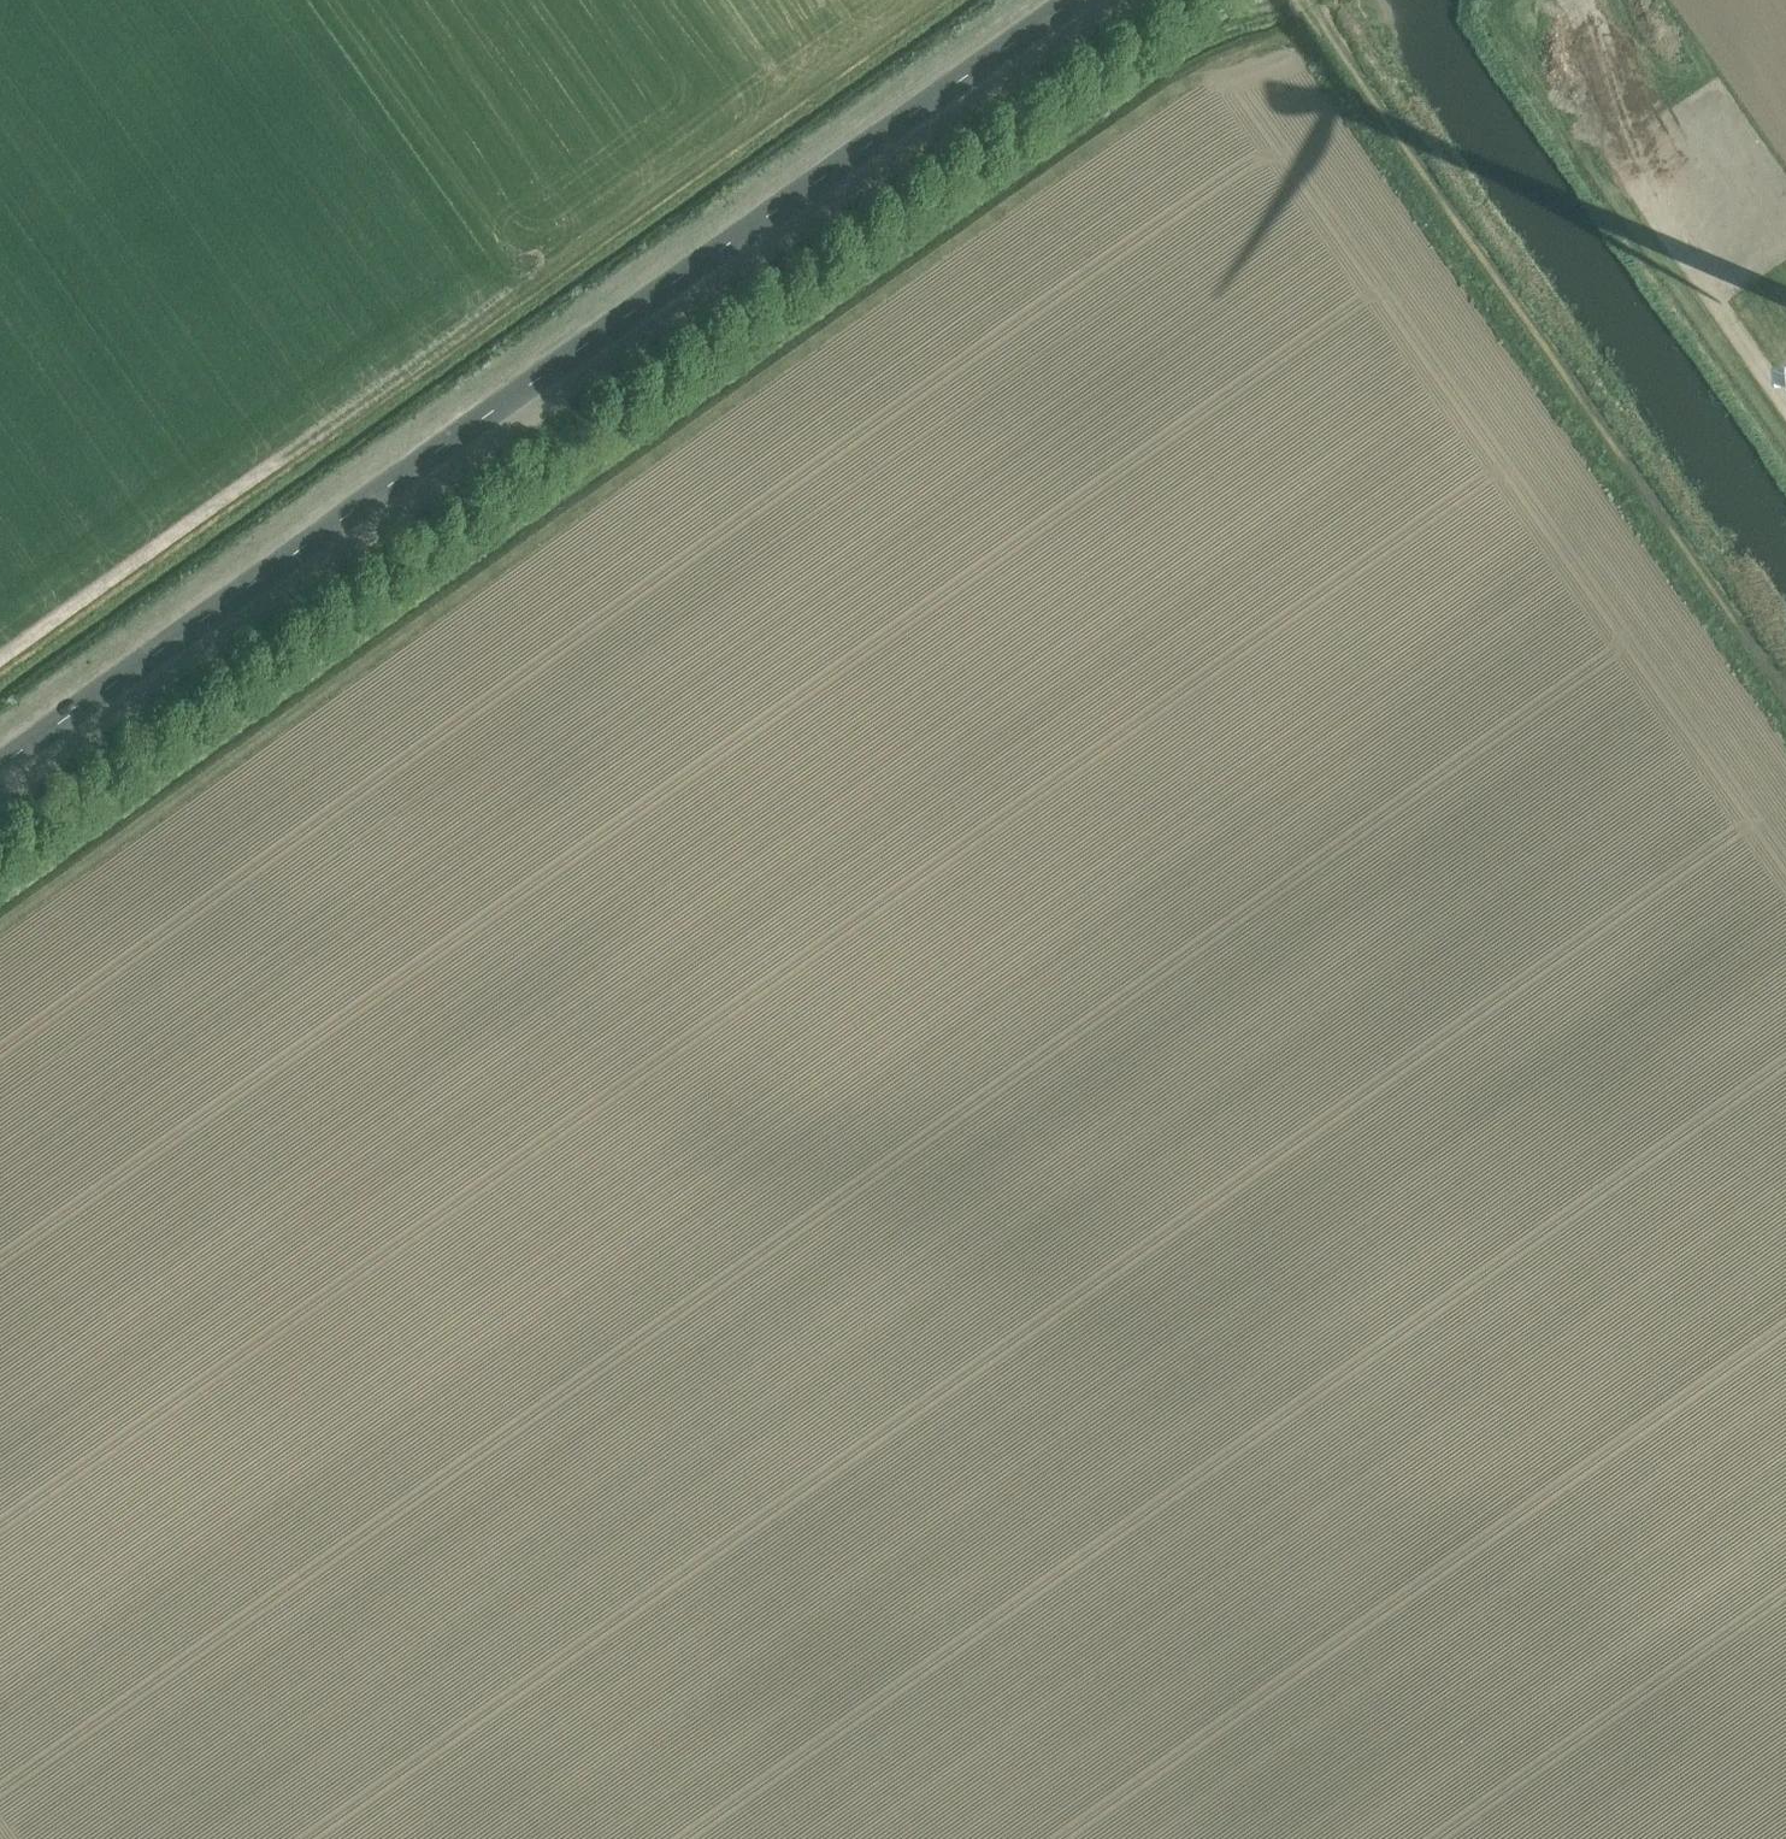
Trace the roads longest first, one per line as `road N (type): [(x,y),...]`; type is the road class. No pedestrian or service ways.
road 1 (unclassified): [(0,765),(1071,0)]

